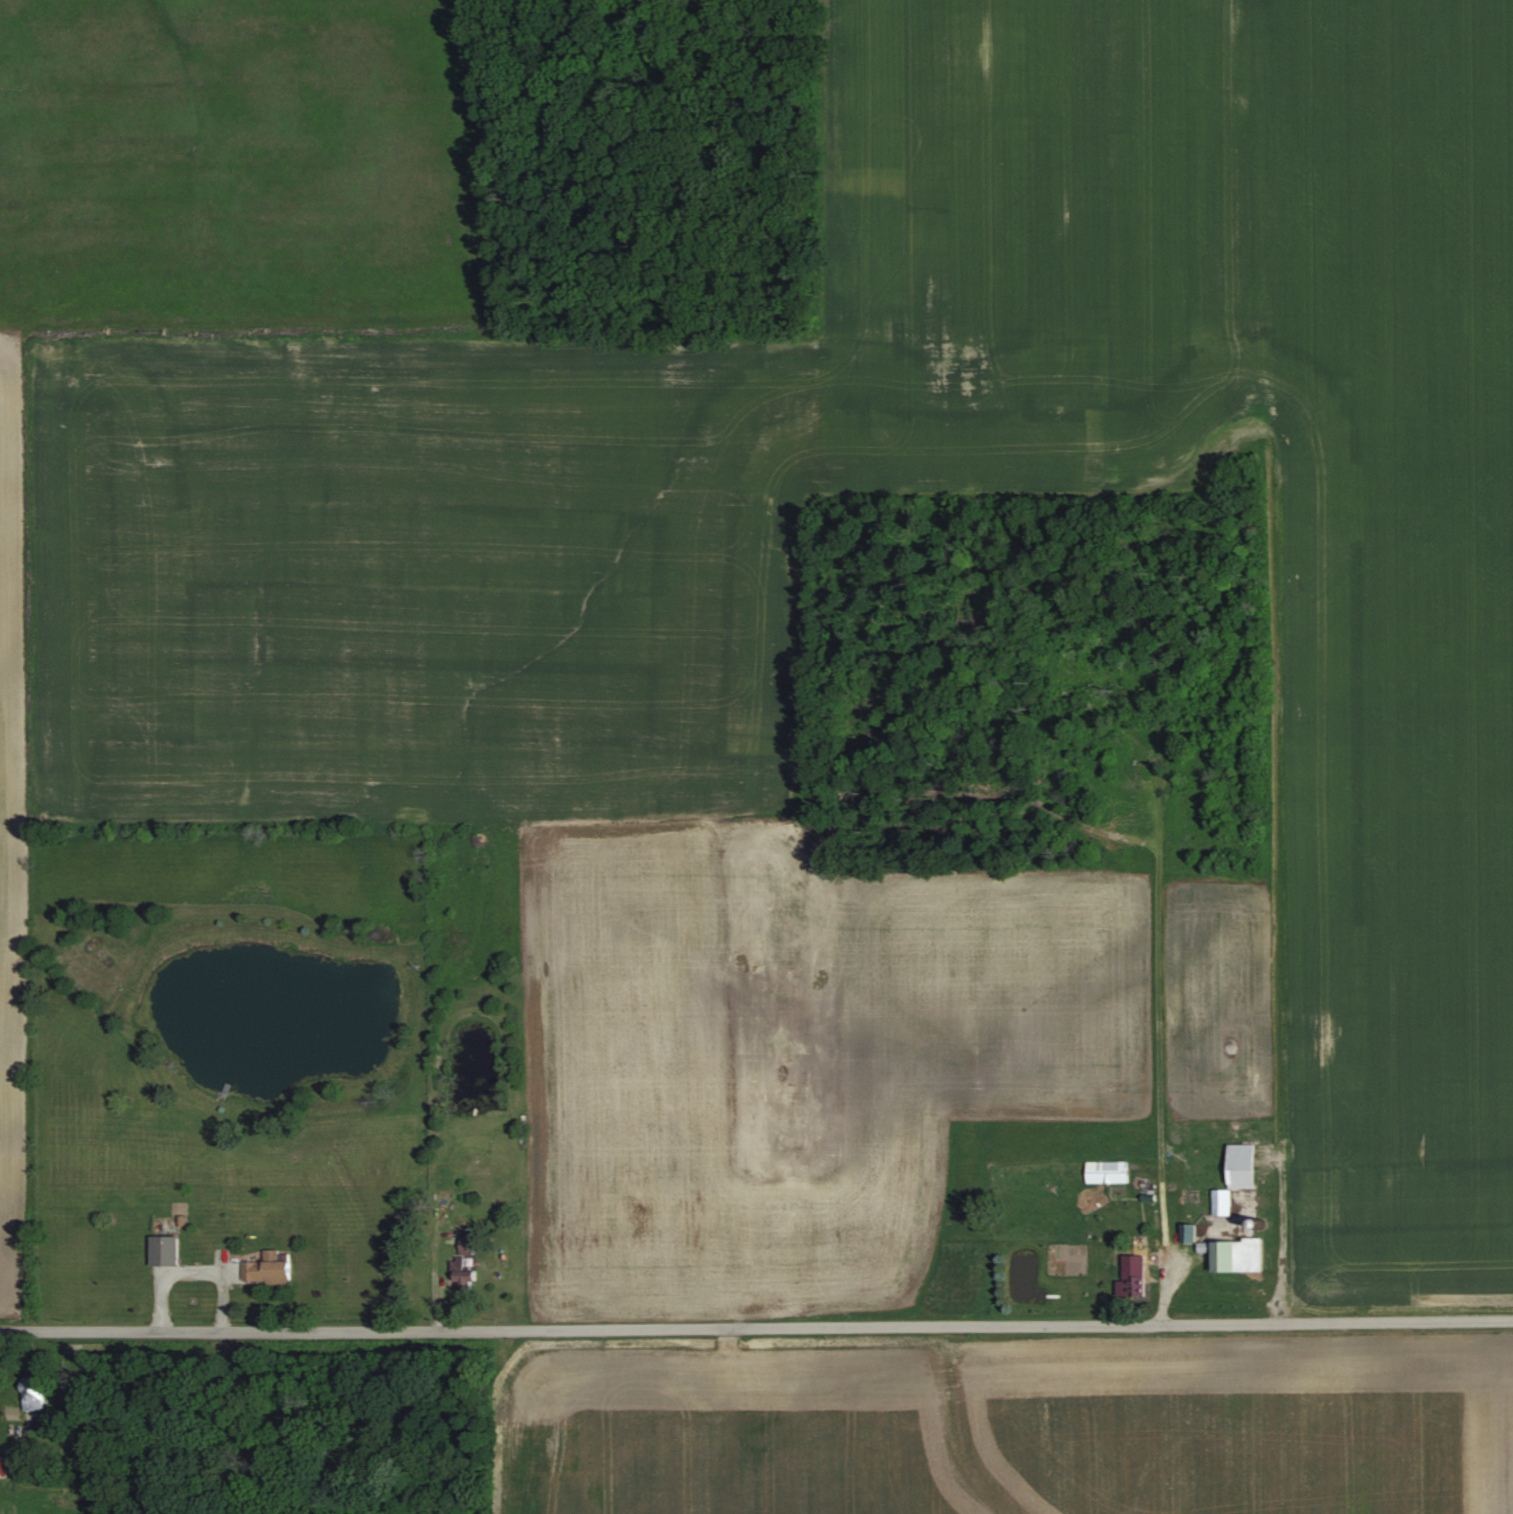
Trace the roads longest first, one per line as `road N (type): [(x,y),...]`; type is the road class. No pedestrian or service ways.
road 1 (residential): [(0,1333),(1512,1319)]

